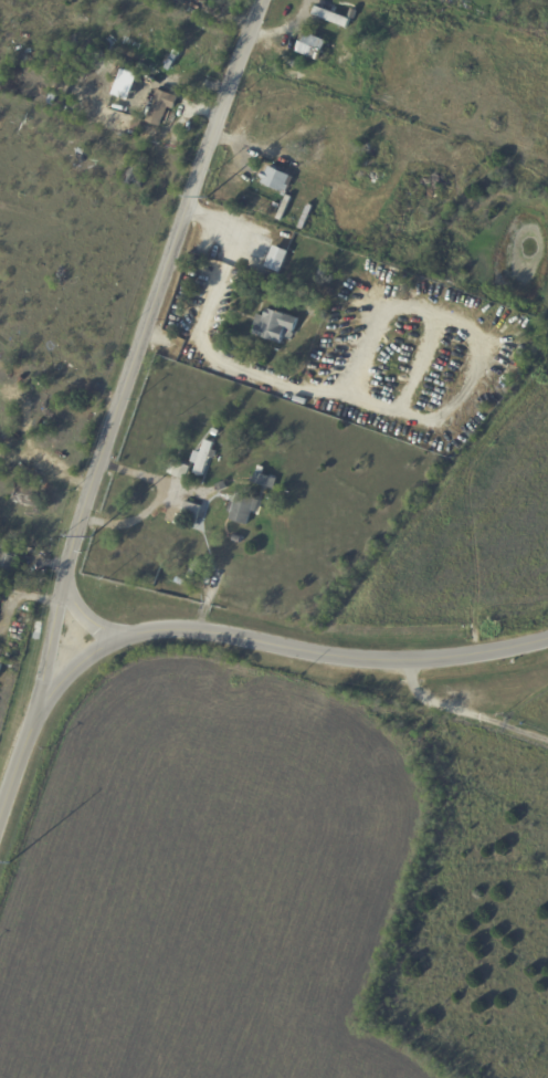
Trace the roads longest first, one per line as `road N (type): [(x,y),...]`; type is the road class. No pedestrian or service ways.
road 1 (tertiary): [(265,0),(155,293),(84,513),(39,710)]
road 2 (tertiary): [(0,822),(39,710),(82,662),(127,635),(182,629),(393,658),(475,653),(547,637)]
road 3 (track): [(413,658),(414,682),(426,697),(547,740)]

